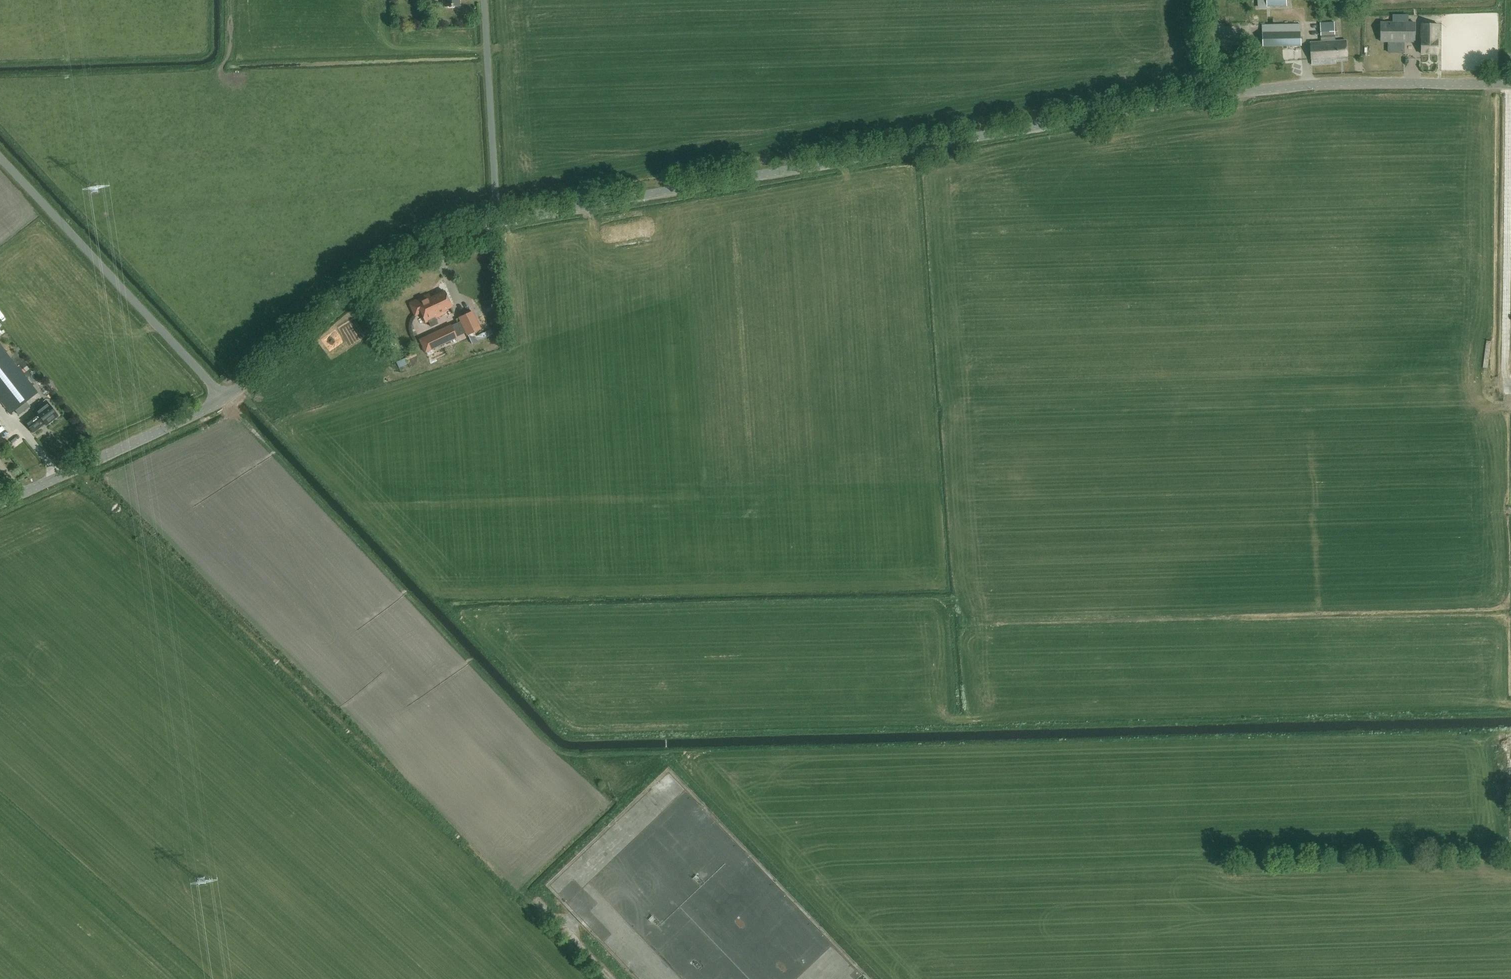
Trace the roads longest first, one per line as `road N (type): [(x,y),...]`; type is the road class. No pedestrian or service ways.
road 1 (tertiary): [(496,221),(1274,86),(1510,84)]
road 2 (tertiary): [(223,398),(373,275),(438,237),(496,221)]
road 3 (unclassified): [(223,398),(0,157)]
road 4 (tertiary): [(0,502),(223,398)]
road 5 (unclassified): [(496,221),(484,0)]

